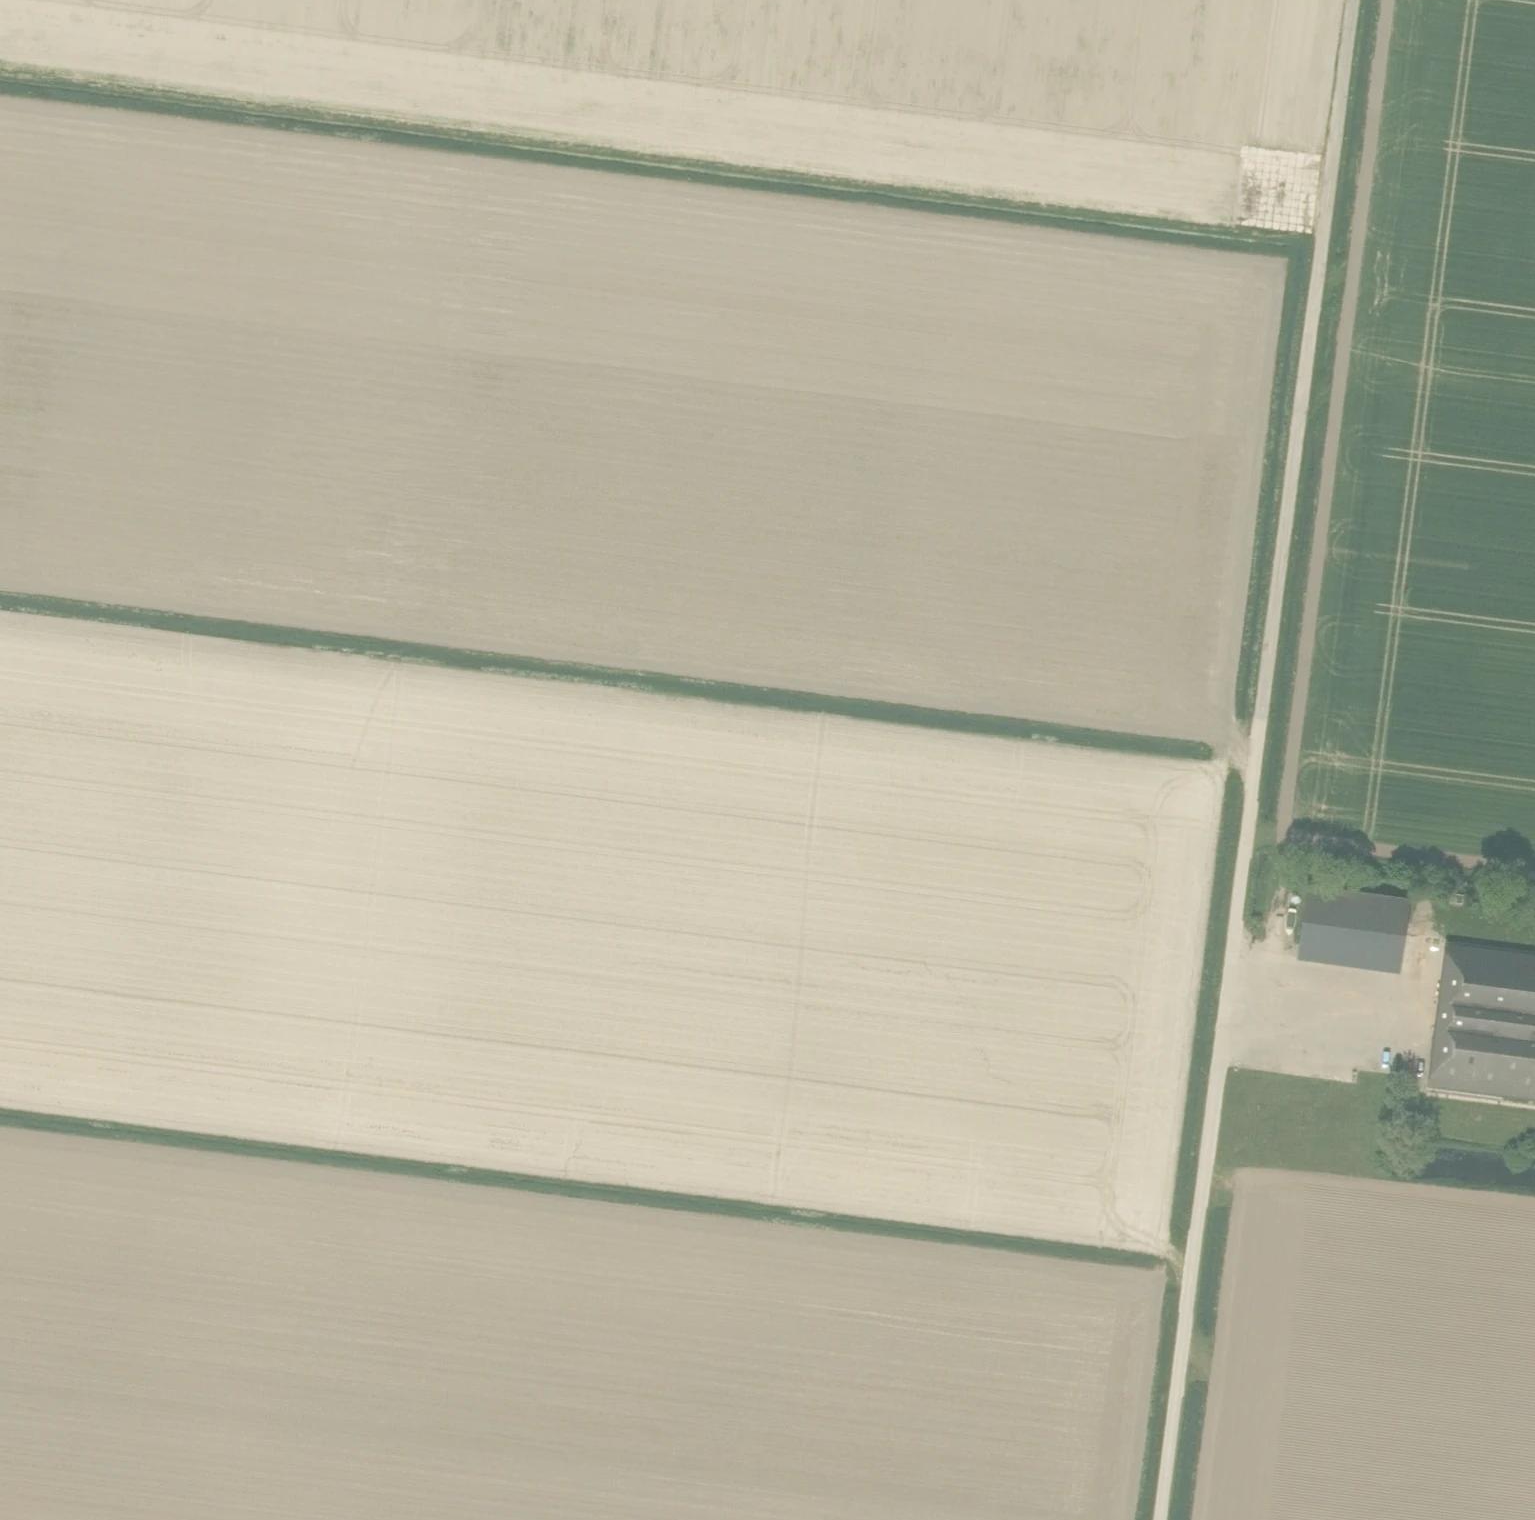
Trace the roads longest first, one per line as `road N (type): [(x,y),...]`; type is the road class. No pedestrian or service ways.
road 1 (unclassified): [(1159,1519),(1261,725)]

